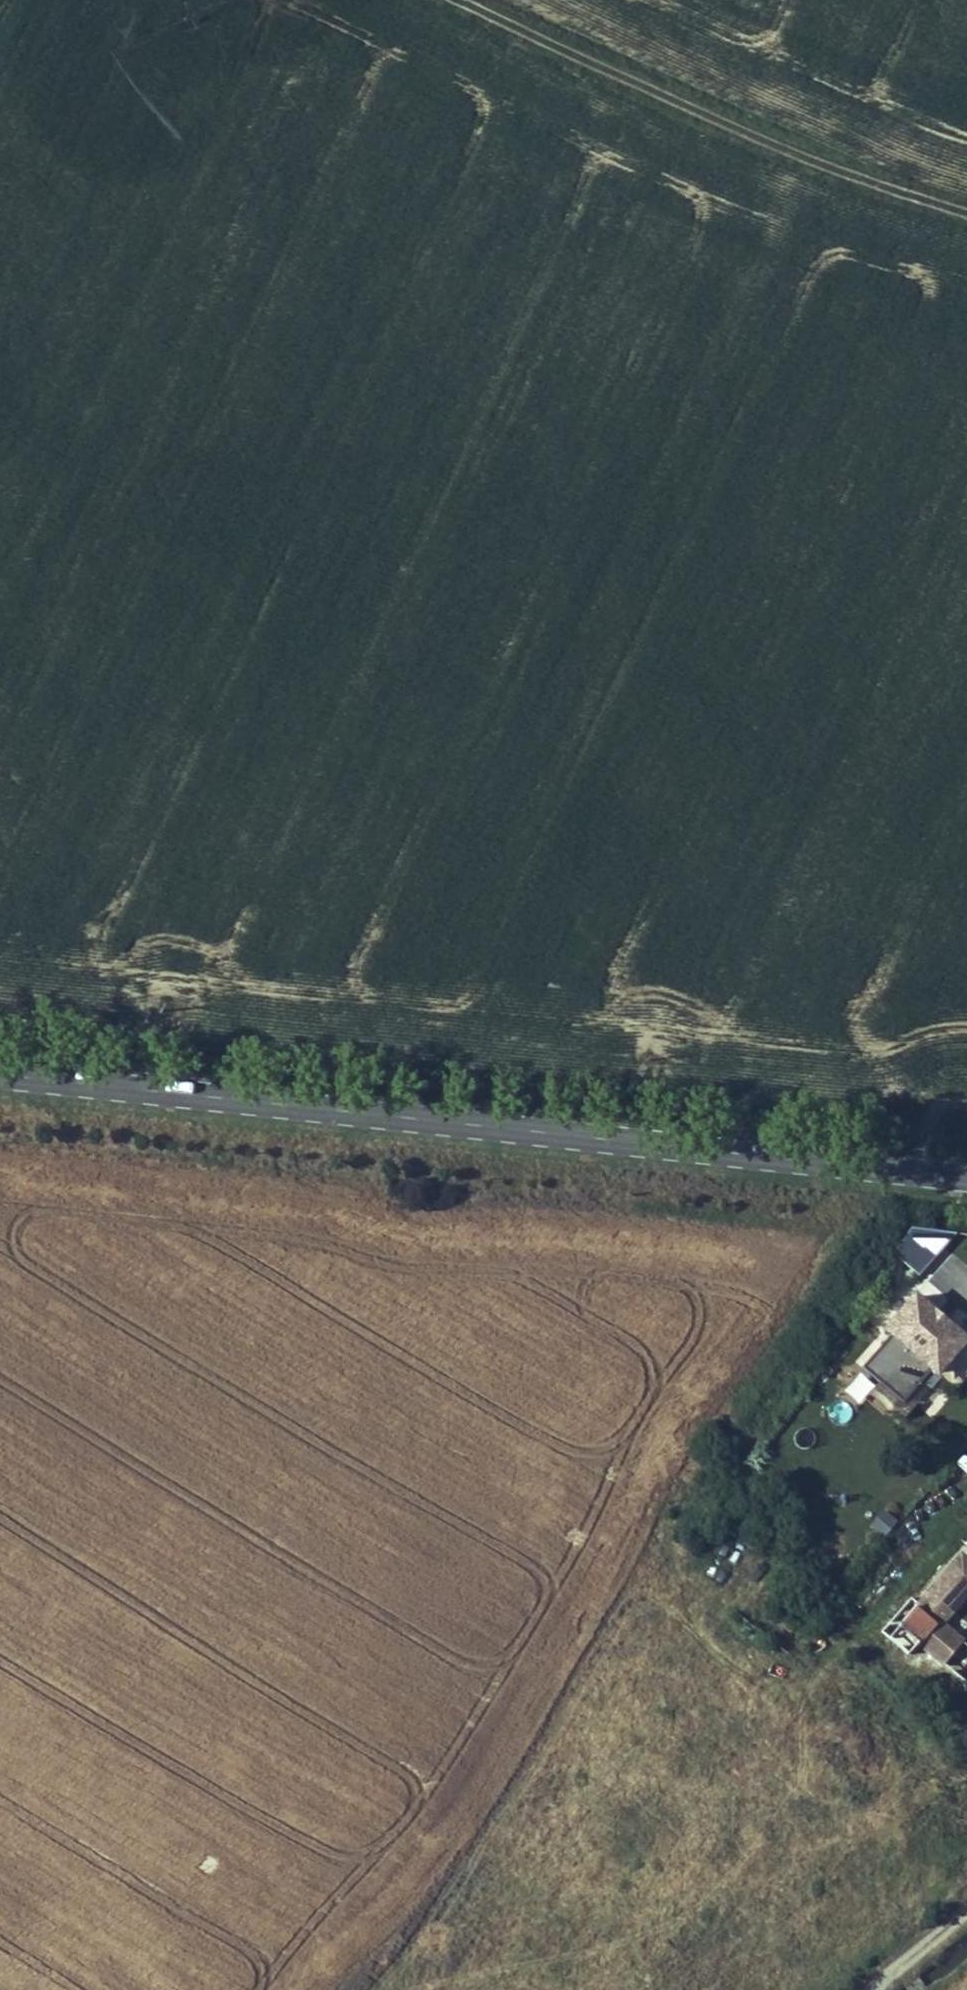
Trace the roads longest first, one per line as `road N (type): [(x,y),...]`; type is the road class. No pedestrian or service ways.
road 1 (secondary): [(966,1176),(0,1075)]
road 2 (track): [(966,204),(716,112),(485,0)]

